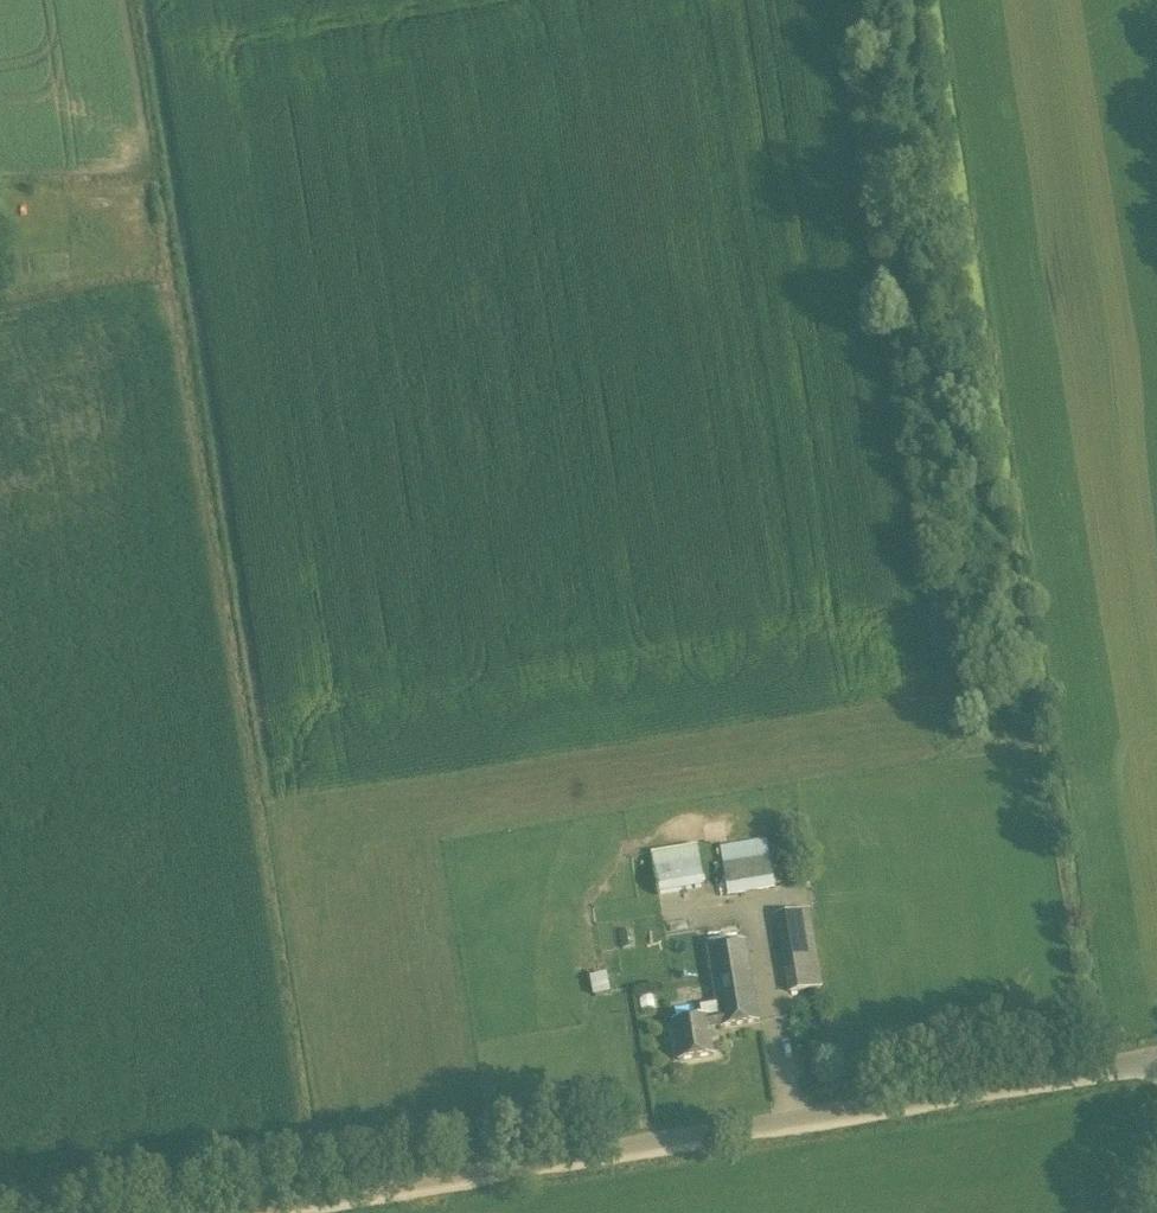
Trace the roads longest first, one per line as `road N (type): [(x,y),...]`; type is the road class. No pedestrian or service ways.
road 1 (unclassified): [(253,1212),(605,1148),(781,1140),(1156,1070)]

